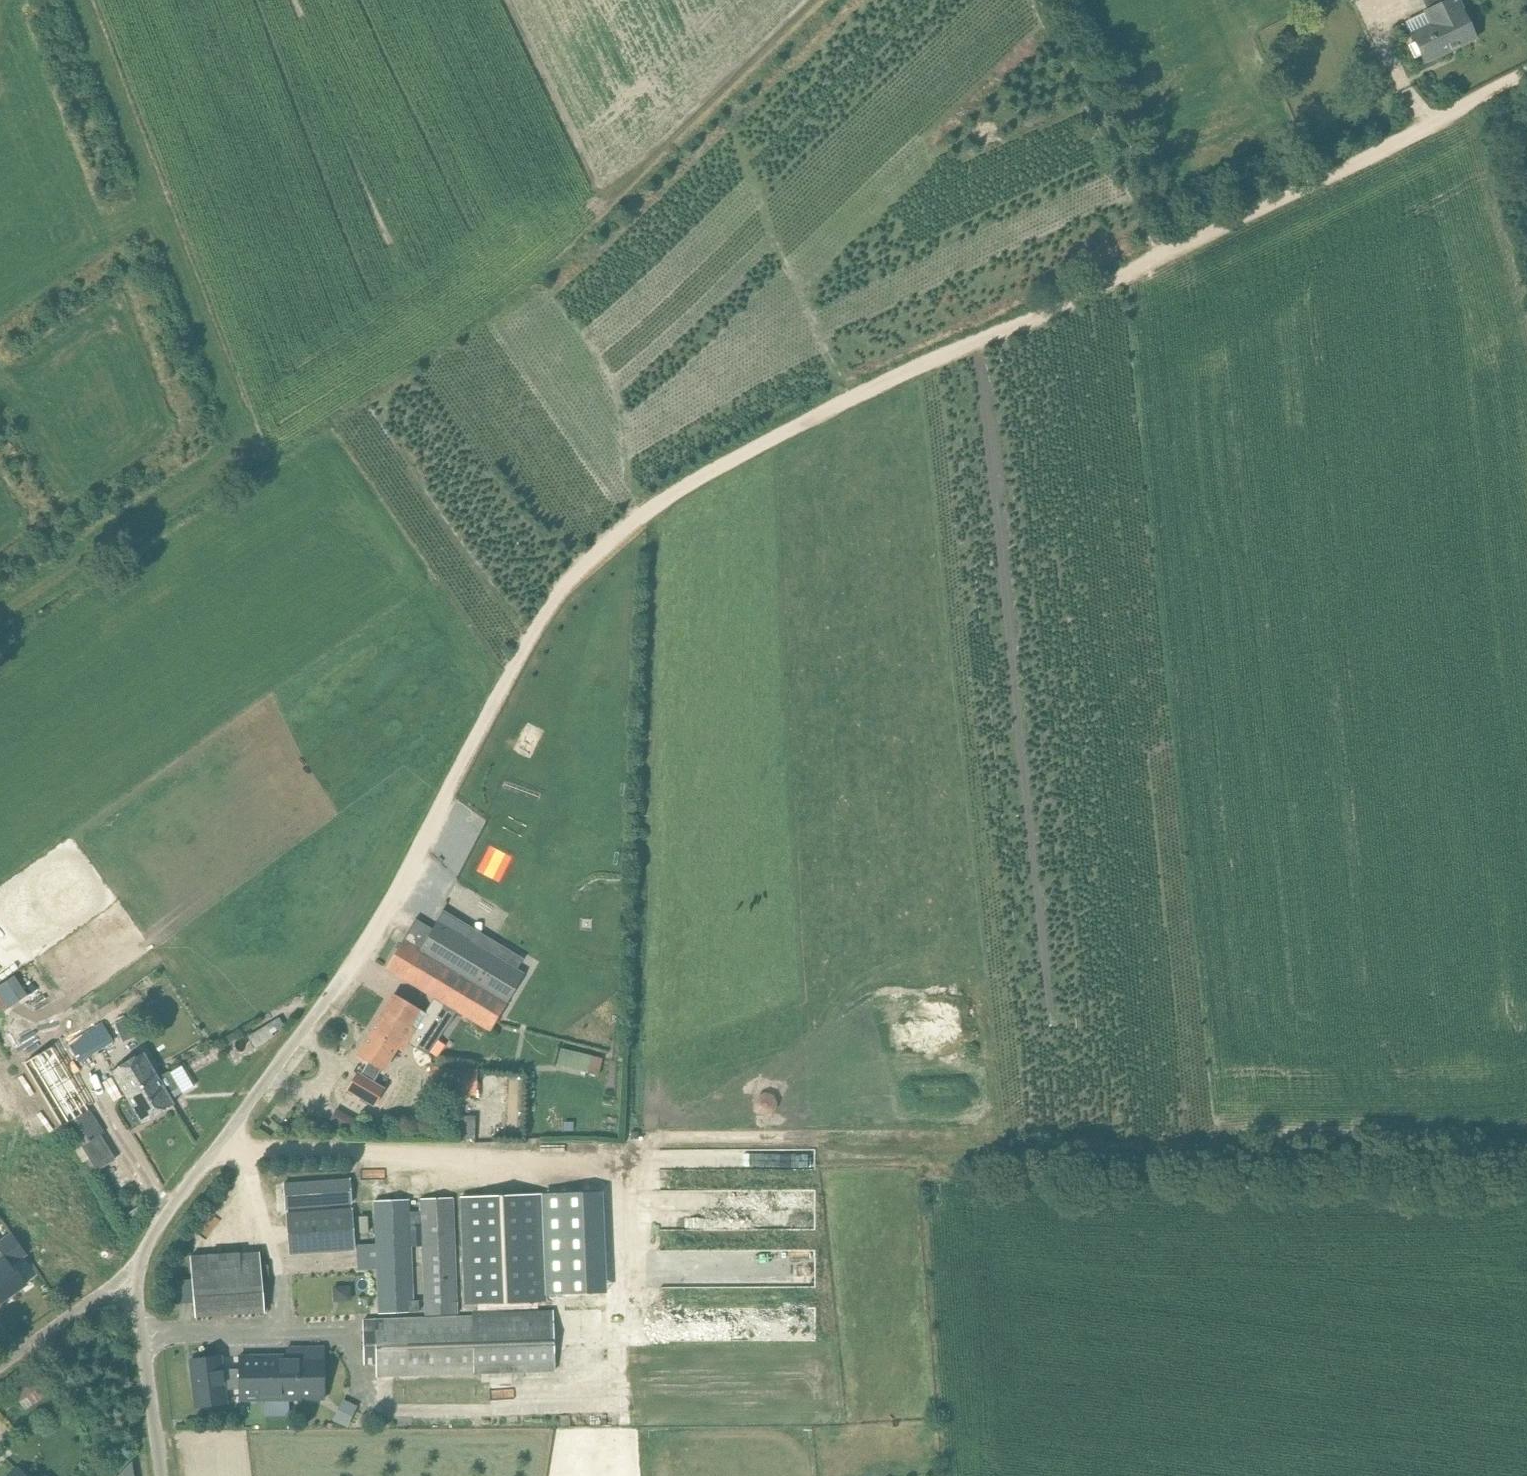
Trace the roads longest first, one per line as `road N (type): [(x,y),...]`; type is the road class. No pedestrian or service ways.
road 1 (track): [(1526,75),(700,476),(602,546),(539,609),(363,934)]
road 2 (unclassified): [(124,1268),(363,934)]
road 3 (unclassified): [(163,1475),(143,1308),(124,1268)]
road 4 (unclassified): [(0,1354),(124,1268)]

